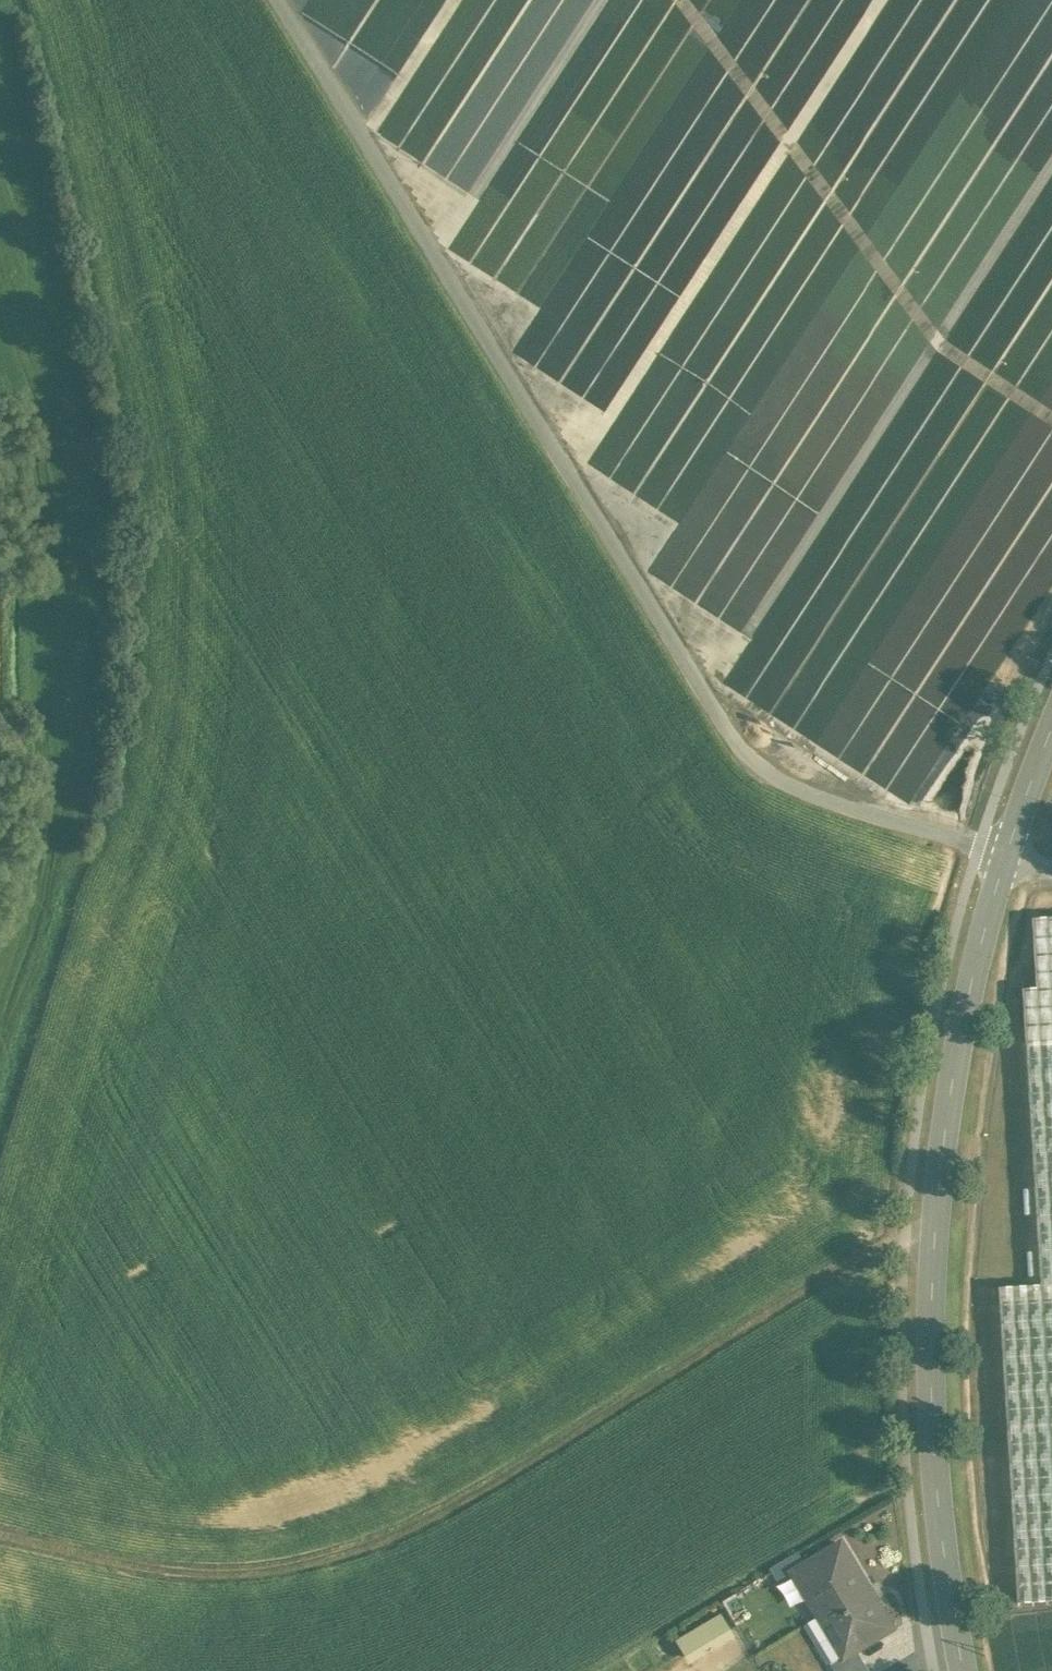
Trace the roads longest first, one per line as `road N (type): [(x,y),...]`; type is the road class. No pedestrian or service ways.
road 1 (track): [(0,1533),(143,1565),(236,1571),(340,1553),(422,1520),(938,1215)]
road 2 (tertiary): [(1007,856),(952,1082),(933,1266),(931,1375),(963,1670)]
road 3 (tertiary): [(1051,739),(1007,856)]

